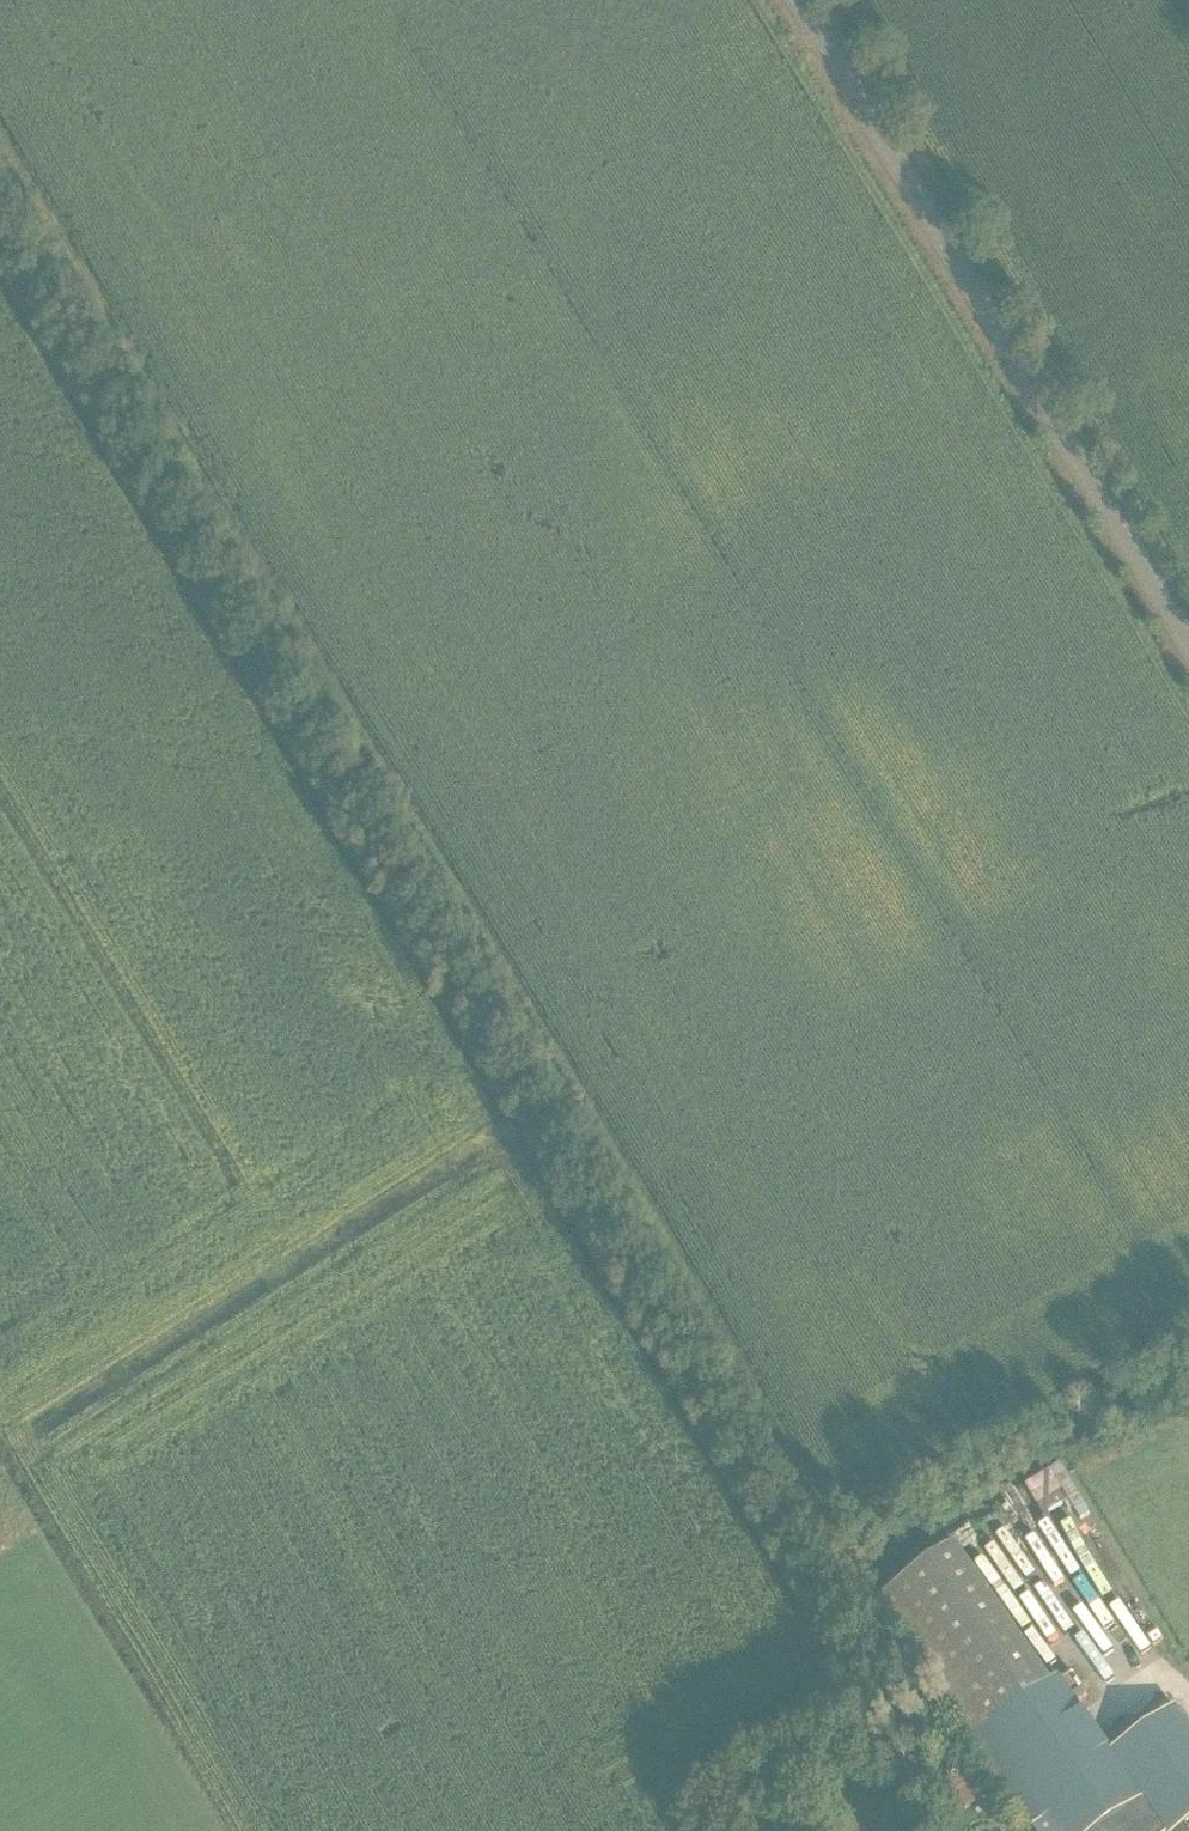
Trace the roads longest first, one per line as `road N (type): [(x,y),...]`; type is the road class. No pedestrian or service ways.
road 1 (tertiary): [(1188,647),(796,0)]

